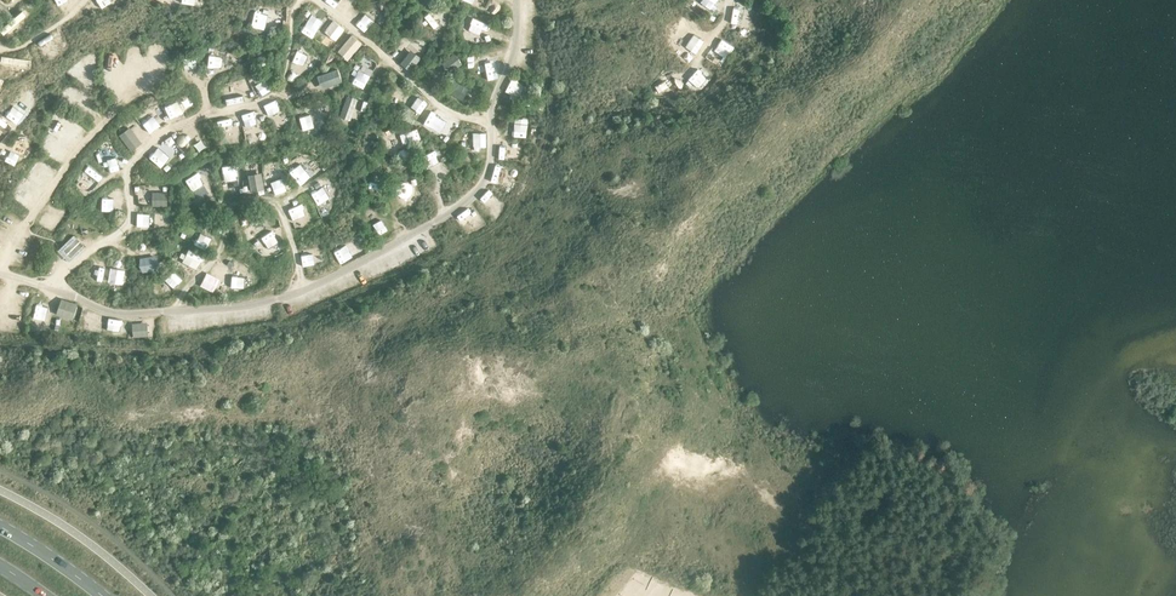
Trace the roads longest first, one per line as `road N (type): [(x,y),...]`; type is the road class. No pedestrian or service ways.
road 1 (primary): [(102,595),(0,526)]

